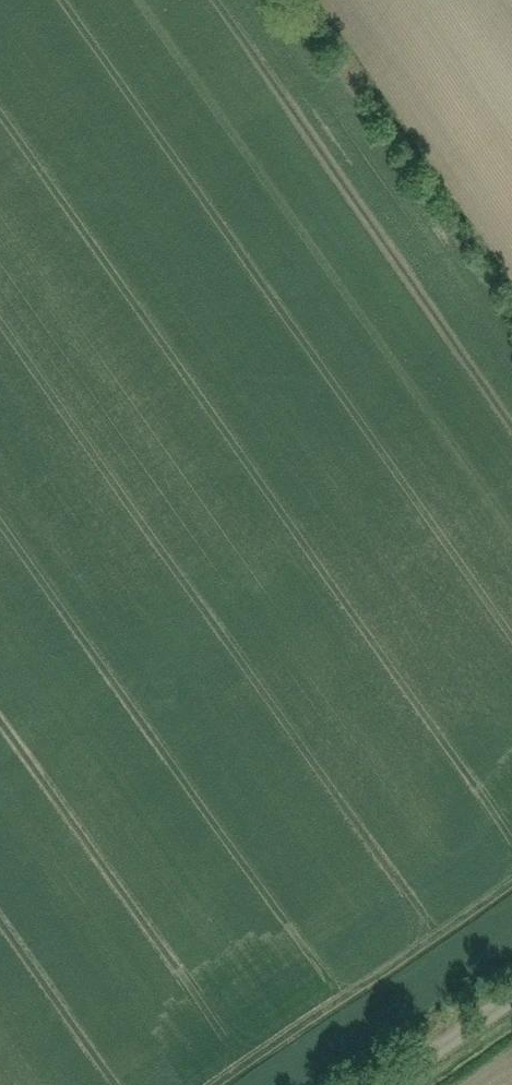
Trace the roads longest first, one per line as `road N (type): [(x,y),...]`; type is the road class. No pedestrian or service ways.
road 1 (residential): [(511,994),(383,1084)]

